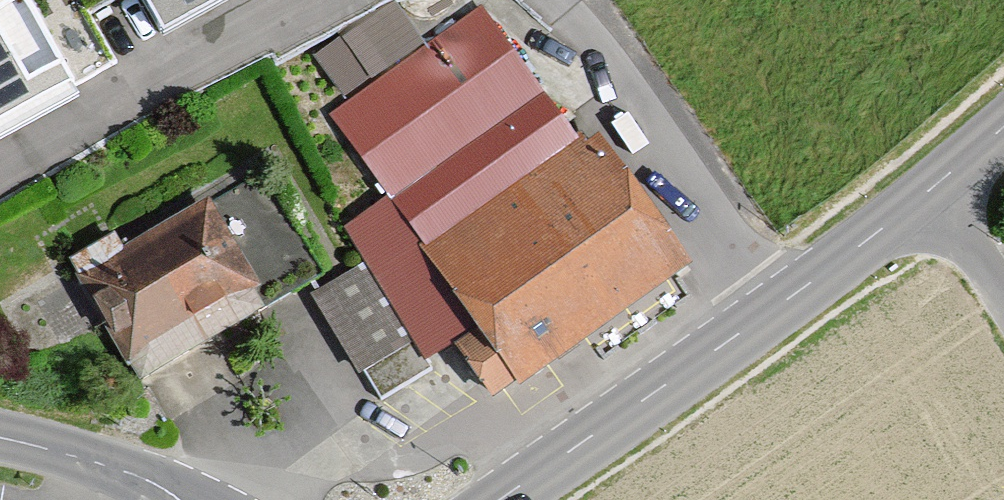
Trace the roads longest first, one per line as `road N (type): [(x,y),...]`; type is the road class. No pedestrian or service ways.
road 1 (secondary): [(501,499),(935,189)]
road 2 (tertiary): [(0,435),(151,480),(182,499)]
road 3 (residential): [(1003,292),(935,189)]

